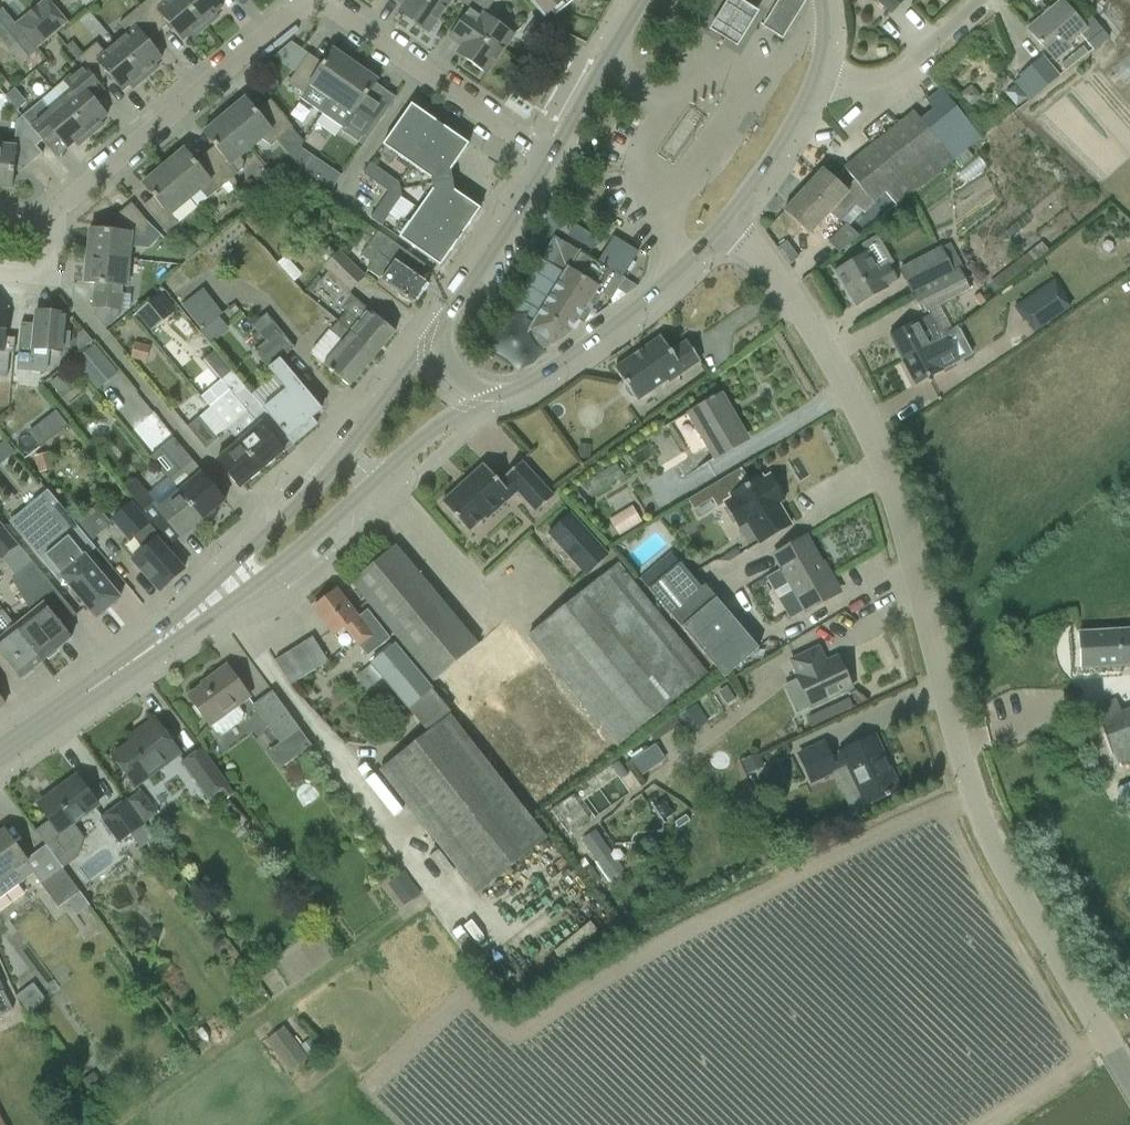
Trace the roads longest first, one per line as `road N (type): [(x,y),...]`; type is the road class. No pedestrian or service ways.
road 1 (unclassified): [(1129,1082),(988,840),(872,450),(785,293),(727,220)]
road 2 (primary): [(443,324),(340,457),(201,614)]
road 3 (primary): [(201,614),(275,570),(425,439),(500,395)]
road 4 (residential): [(313,0),(50,222)]
road 5 (primary): [(500,395),(626,315),(727,220)]
road 6 (residential): [(549,158),(316,0)]
road 7 (primary): [(0,755),(201,614)]
road 8 (primary): [(549,158),(443,324)]
road 9 (unclassified): [(813,79),(867,82),(906,66),(981,0)]
road 10 (primary): [(644,0),(549,158)]
road 11 (primary): [(727,220),(813,79)]

